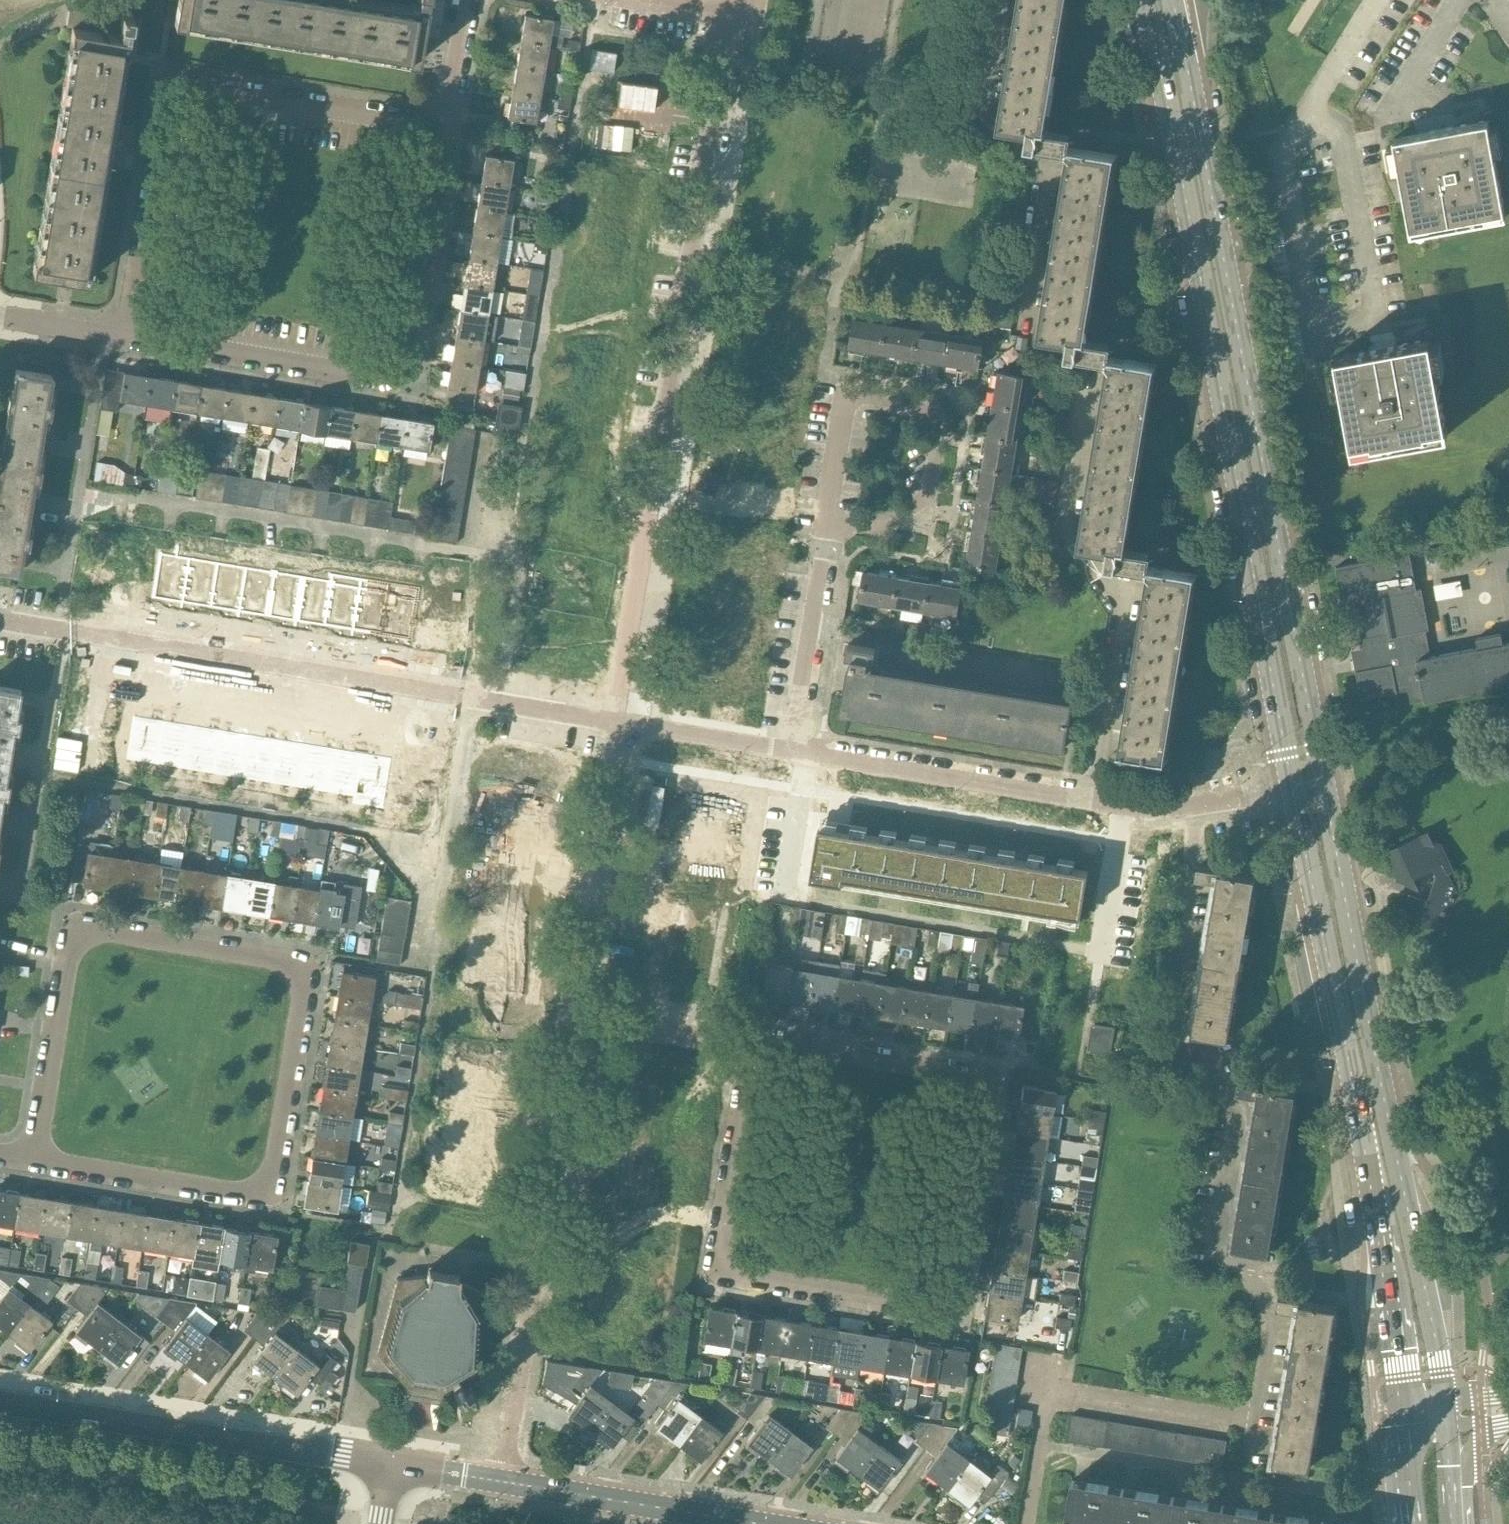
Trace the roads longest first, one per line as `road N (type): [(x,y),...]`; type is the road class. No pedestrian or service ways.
road 1 (tertiary): [(1450,1413),(1180,0)]
road 2 (tertiary): [(1142,0),(1292,787)]
road 3 (residential): [(750,1038),(711,1272),(954,1313),(988,1074)]
road 4 (residential): [(33,1160),(267,1199),(306,963),(71,924)]
road 5 (residential): [(614,721),(728,17)]
road 6 (tertiary): [(1292,787),(1406,1416)]
road 7 (residential): [(614,721),(0,620)]
road 8 (residential): [(447,124),(401,380),(127,334)]
road 9 (residential): [(127,334),(167,92),(182,82),(447,124)]
road 10 (residential): [(1292,787),(1199,806),(1131,808),(788,750)]
road 11 (residential): [(502,1482),(580,1014)]
road 12 (tertiary): [(388,1464),(0,1400)]
road 13 (residential): [(825,522),(847,393),(926,404),(942,422),(928,496)]
road 14 (residential): [(580,1014),(627,724)]
road 15 (tertiary): [(759,1523),(502,1482)]
road 16 (residential): [(988,1074),(750,1038)]
road 17 (residential): [(71,924),(33,1160)]
road 18 (residential): [(788,750),(825,522)]
road 19 (residential): [(750,1038),(580,1014)]
road 20 (residential): [(788,750),(627,724)]
road 21 (residential): [(133,1523),(0,1501)]
road 22 (residential): [(127,334),(0,312)]
road 23 (residential): [(447,124),(469,0)]

